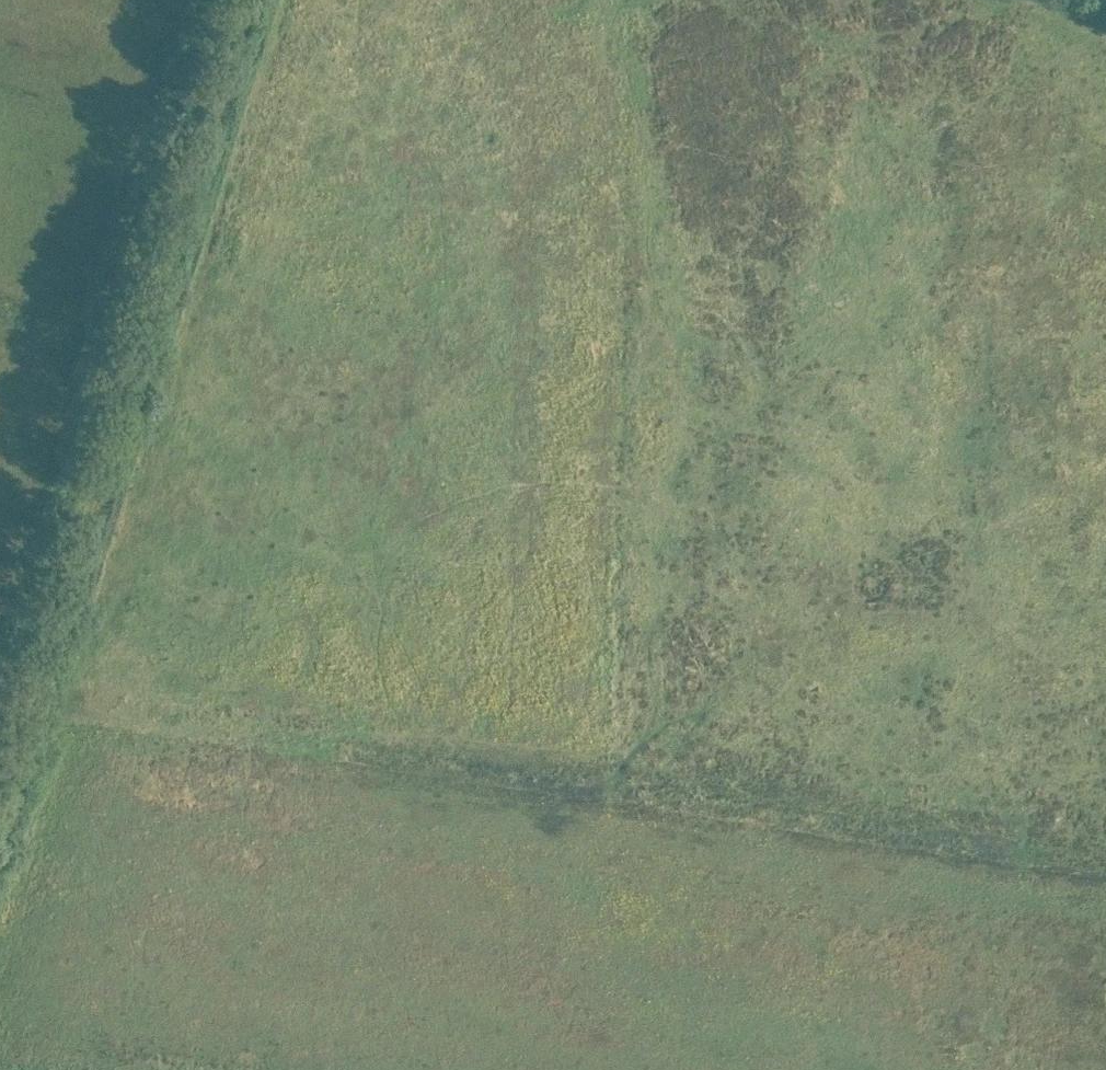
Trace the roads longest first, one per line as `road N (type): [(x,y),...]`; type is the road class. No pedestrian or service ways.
road 1 (track): [(0,756),(235,0)]

